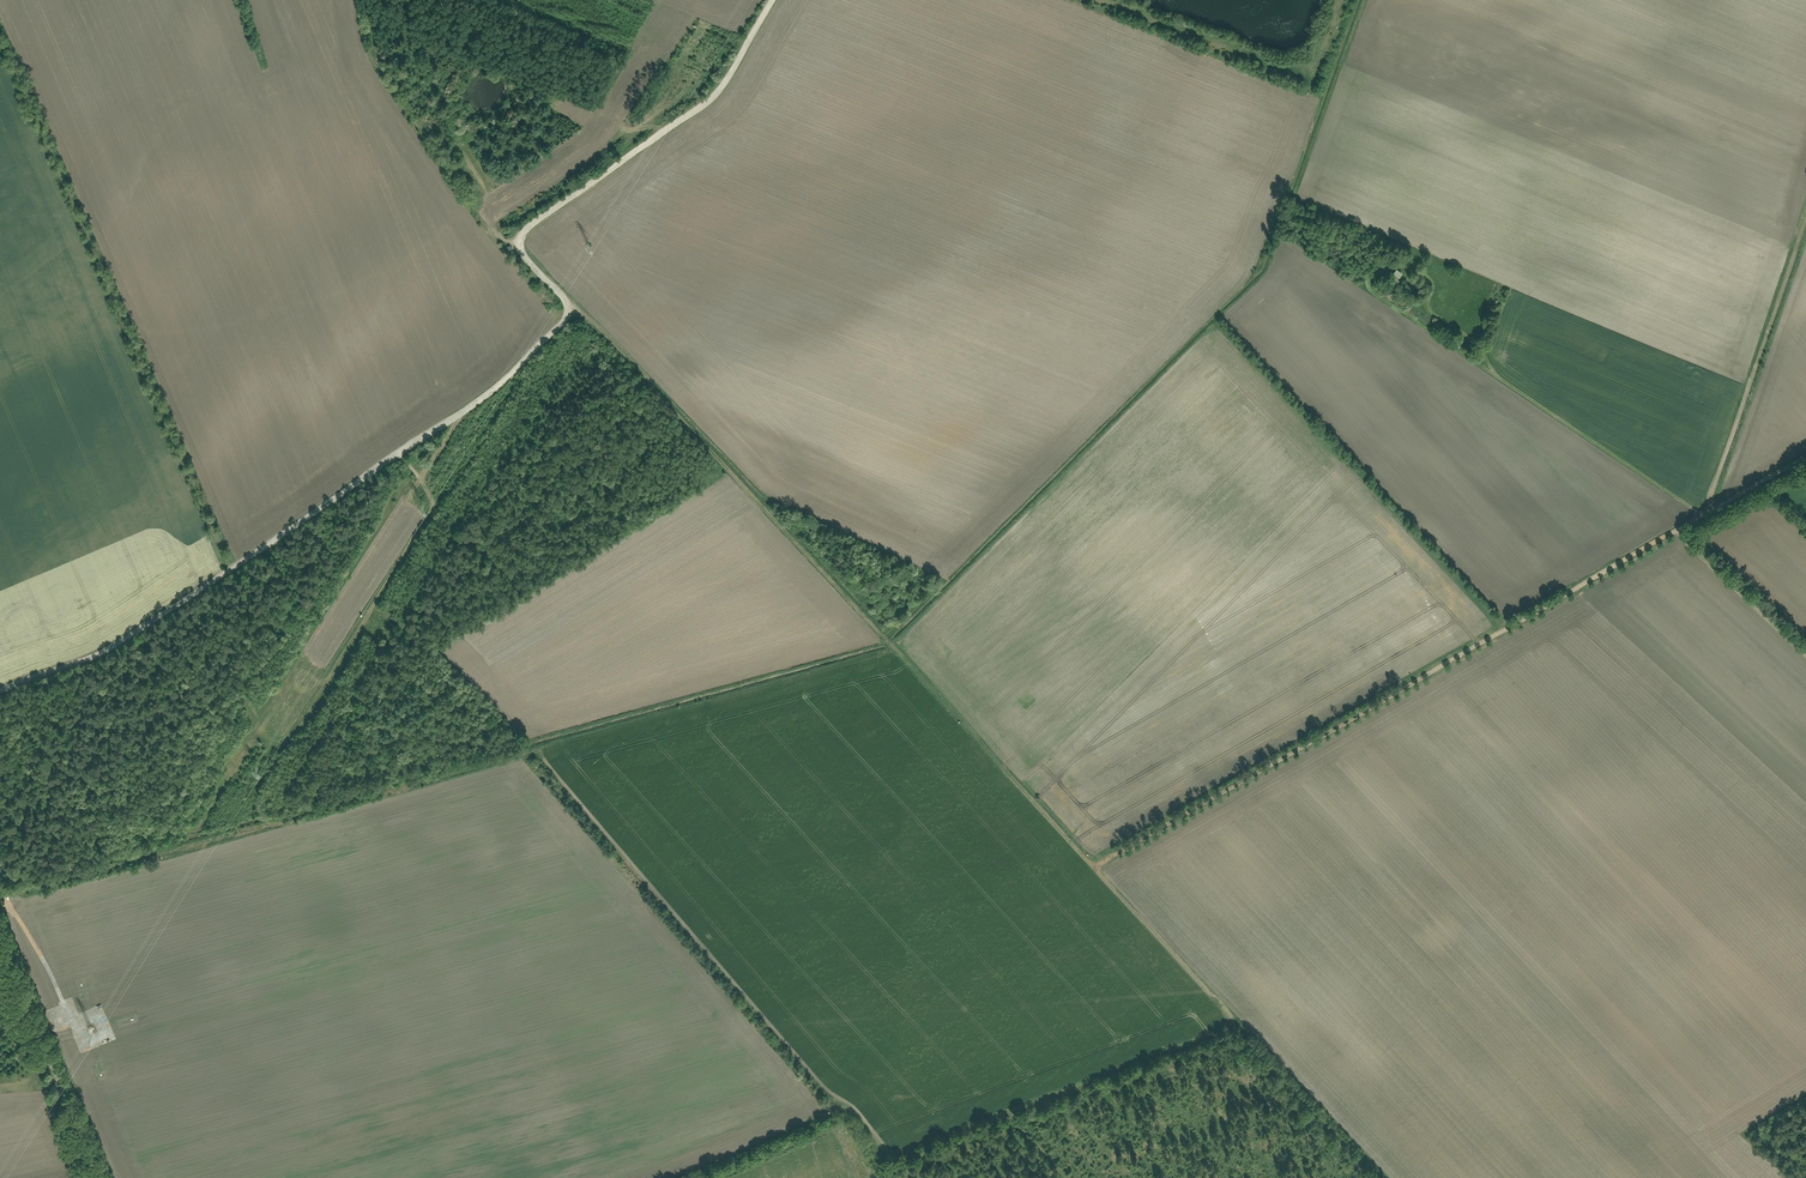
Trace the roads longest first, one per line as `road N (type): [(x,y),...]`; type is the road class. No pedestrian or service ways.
road 1 (track): [(1805,460),(1096,870),(1233,1024),(896,1155),(853,1108),(680,1177)]
road 2 (track): [(570,308),(601,331),(1096,870)]
road 3 (track): [(0,692),(97,657),(235,570),(499,386),(570,308)]
road 4 (track): [(0,898),(518,751)]
road 5 (track): [(570,308),(523,253),(520,235),(708,102),(774,0)]
road 6 (track): [(1805,224),(1712,492),(1717,512)]
road 7 (unclassified): [(97,1177),(0,946)]
road 8 (track): [(1233,1024),(1376,1177)]

